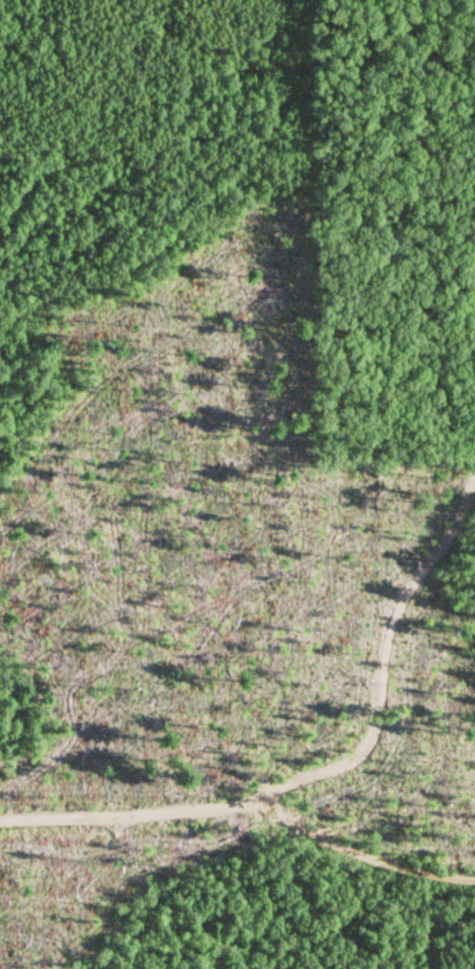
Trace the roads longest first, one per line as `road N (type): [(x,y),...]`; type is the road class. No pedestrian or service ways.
road 1 (track): [(474,877),(444,880),(335,846),(275,818),(247,786)]

